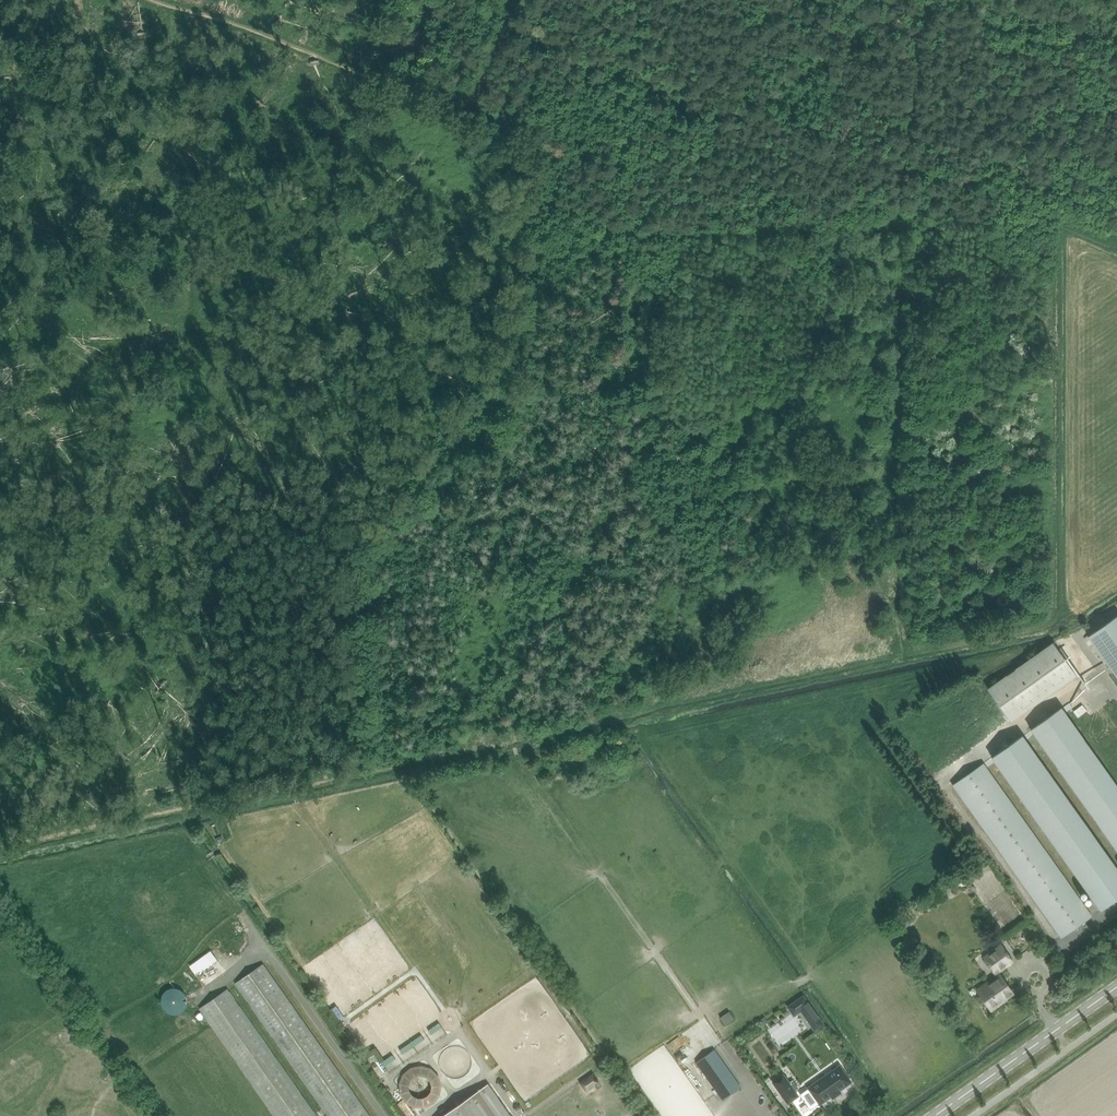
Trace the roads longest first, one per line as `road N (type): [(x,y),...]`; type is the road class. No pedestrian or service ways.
road 1 (secondary): [(934,1115),(1116,987)]

